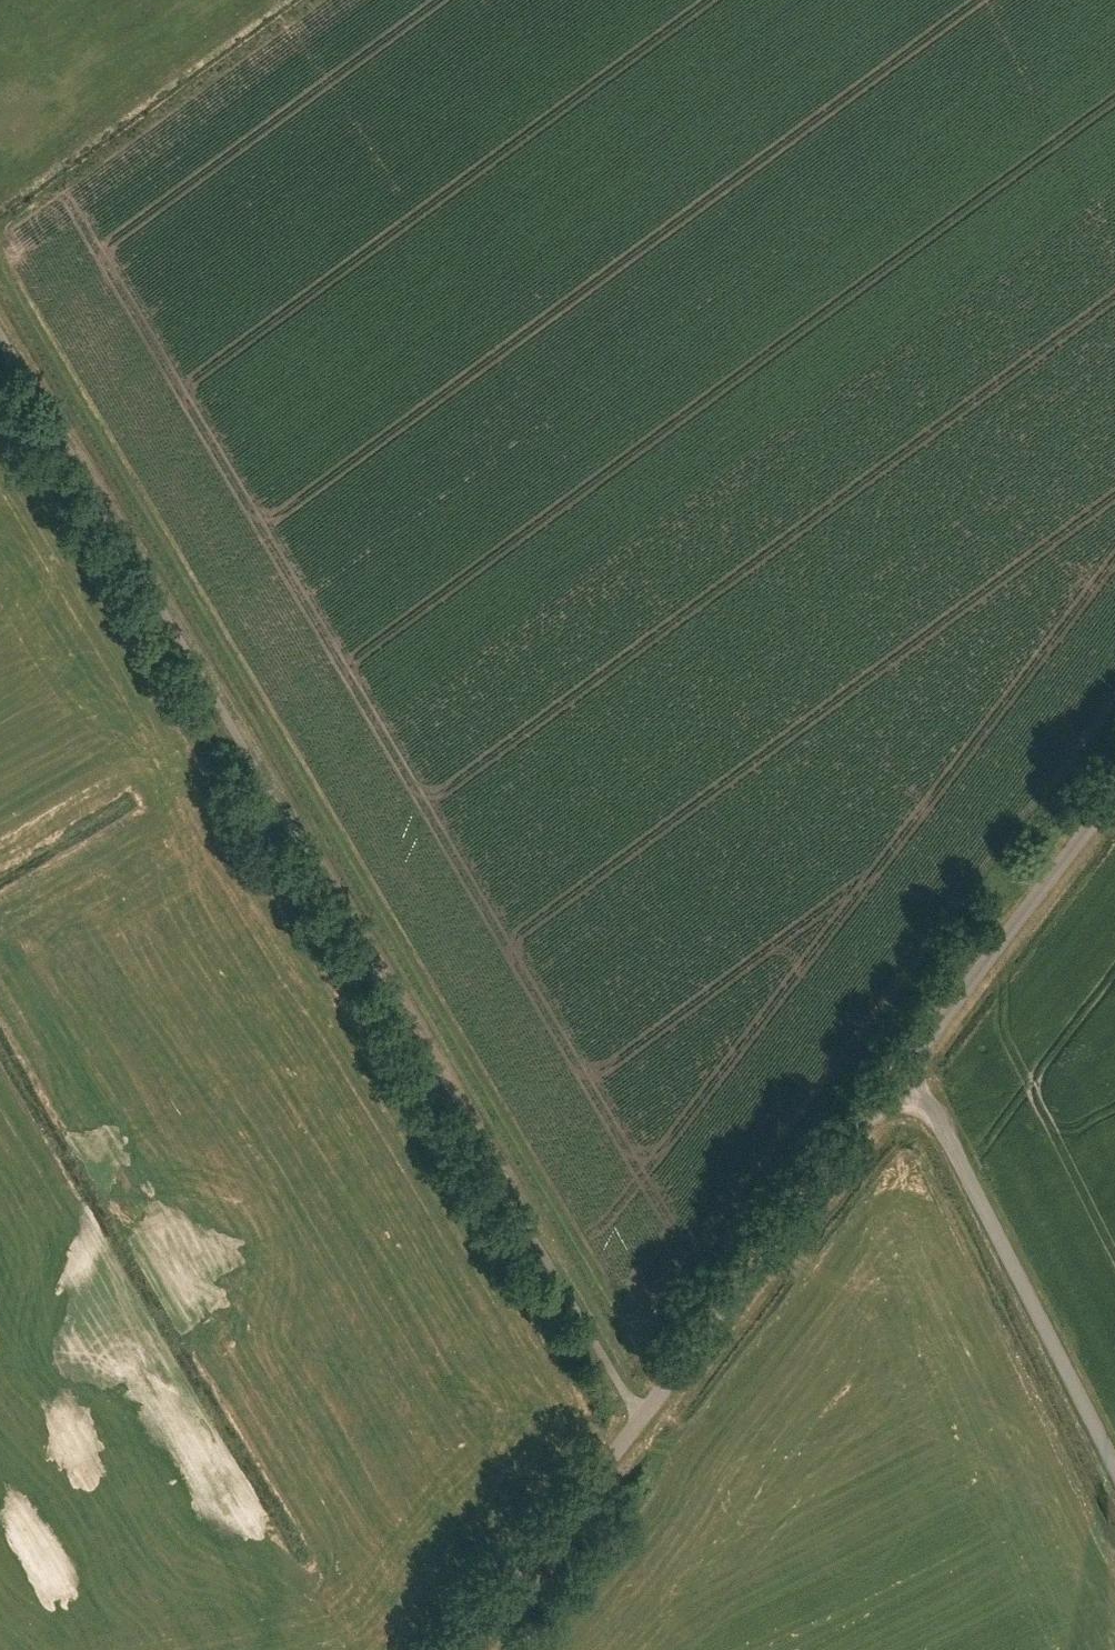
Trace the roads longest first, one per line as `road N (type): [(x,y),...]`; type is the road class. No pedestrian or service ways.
road 1 (unclassified): [(902,1078),(464,1649)]
road 2 (unclassified): [(1114,1471),(926,1097),(902,1078)]
road 3 (unclassified): [(902,1078),(1114,795)]

